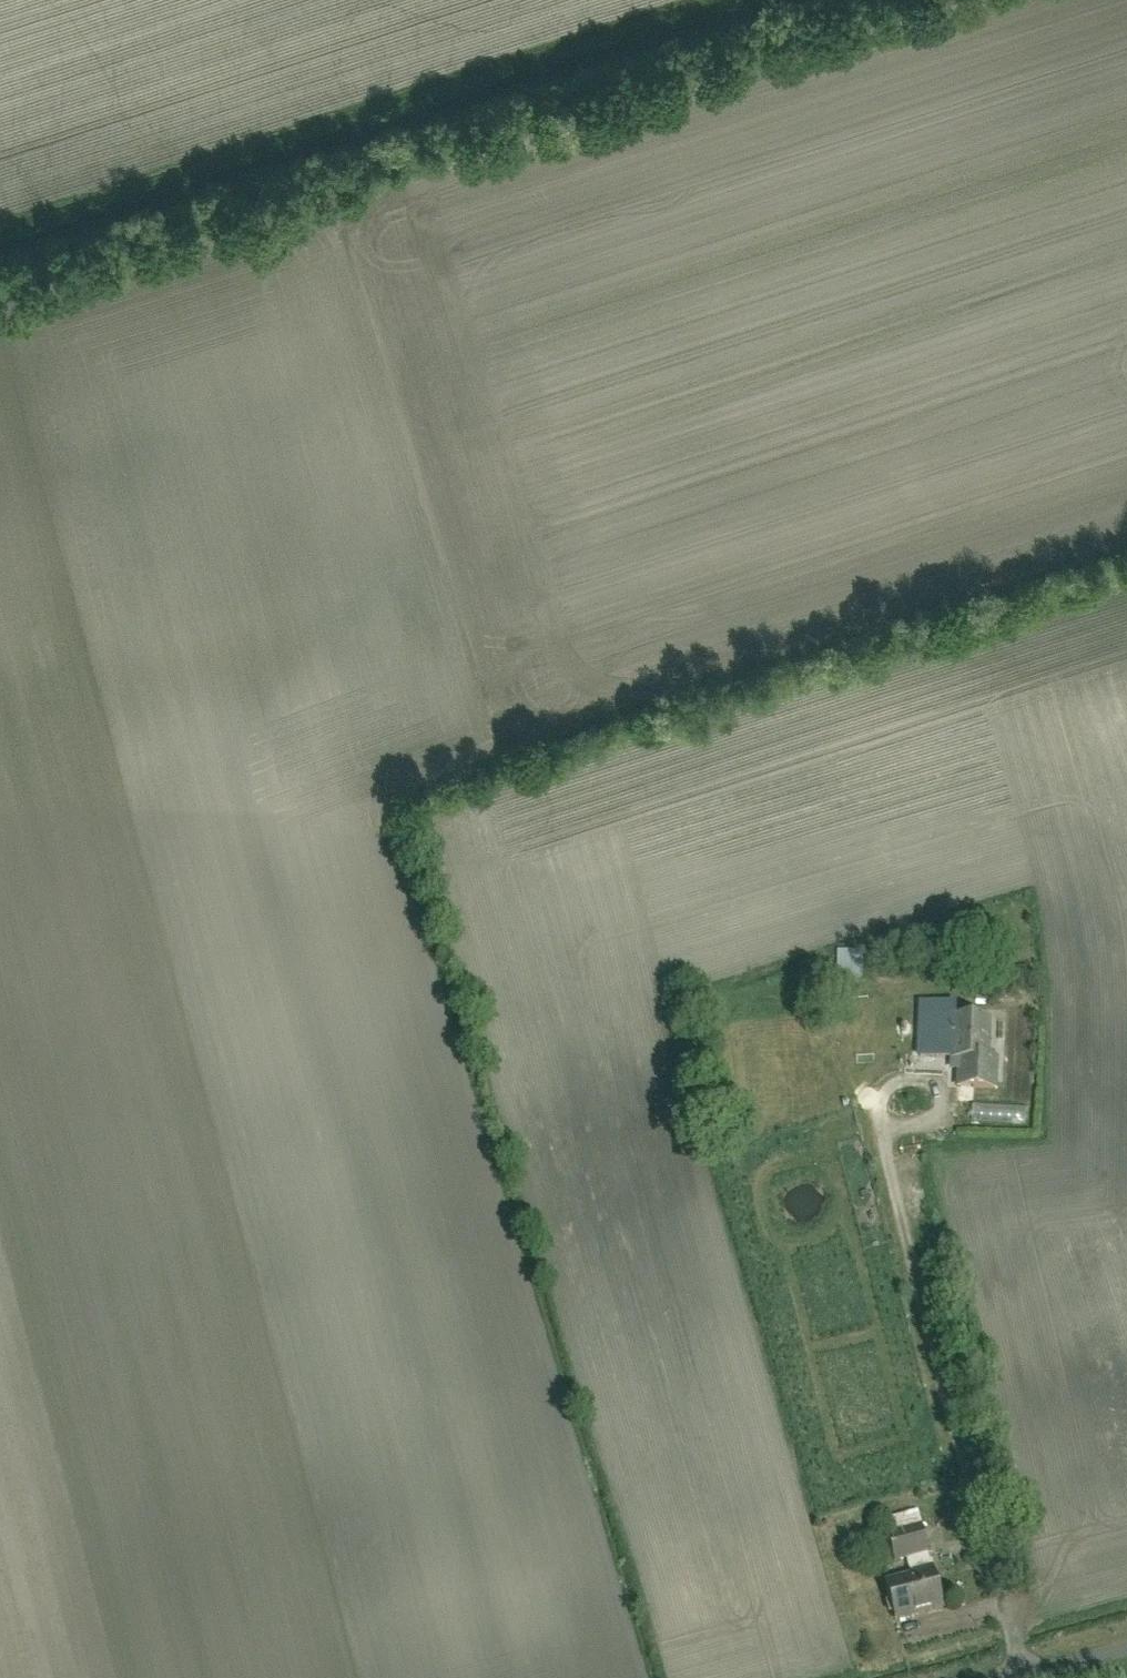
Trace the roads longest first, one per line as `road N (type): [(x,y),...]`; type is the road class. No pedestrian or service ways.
road 1 (track): [(1025,1664),(873,1078)]
road 2 (residential): [(975,1677),(1126,1637)]

